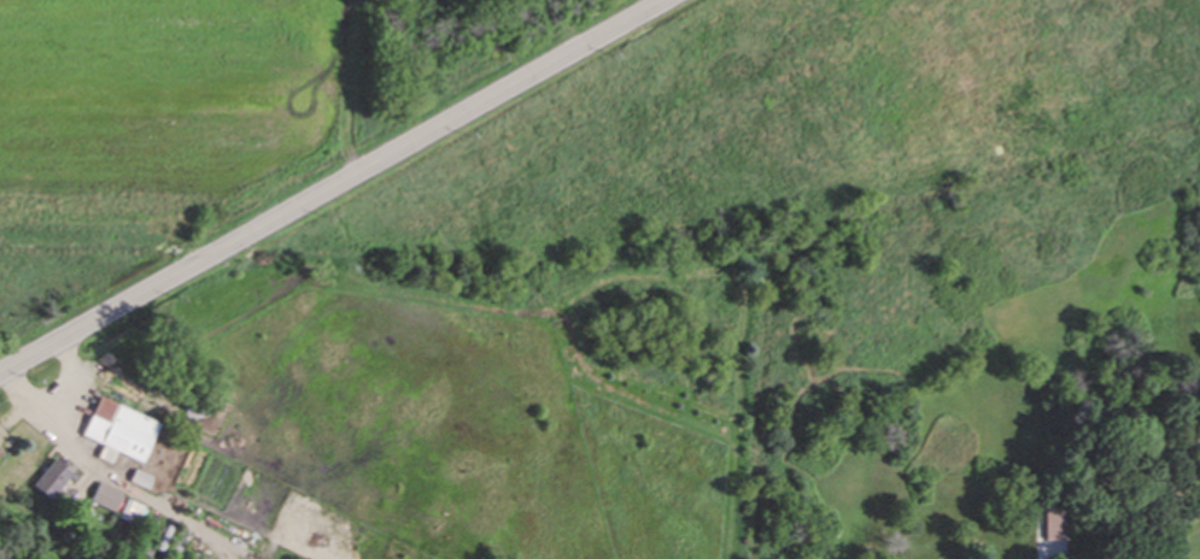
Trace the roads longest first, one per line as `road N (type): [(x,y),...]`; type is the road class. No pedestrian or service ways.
road 1 (tertiary): [(667,0),(0,382)]

